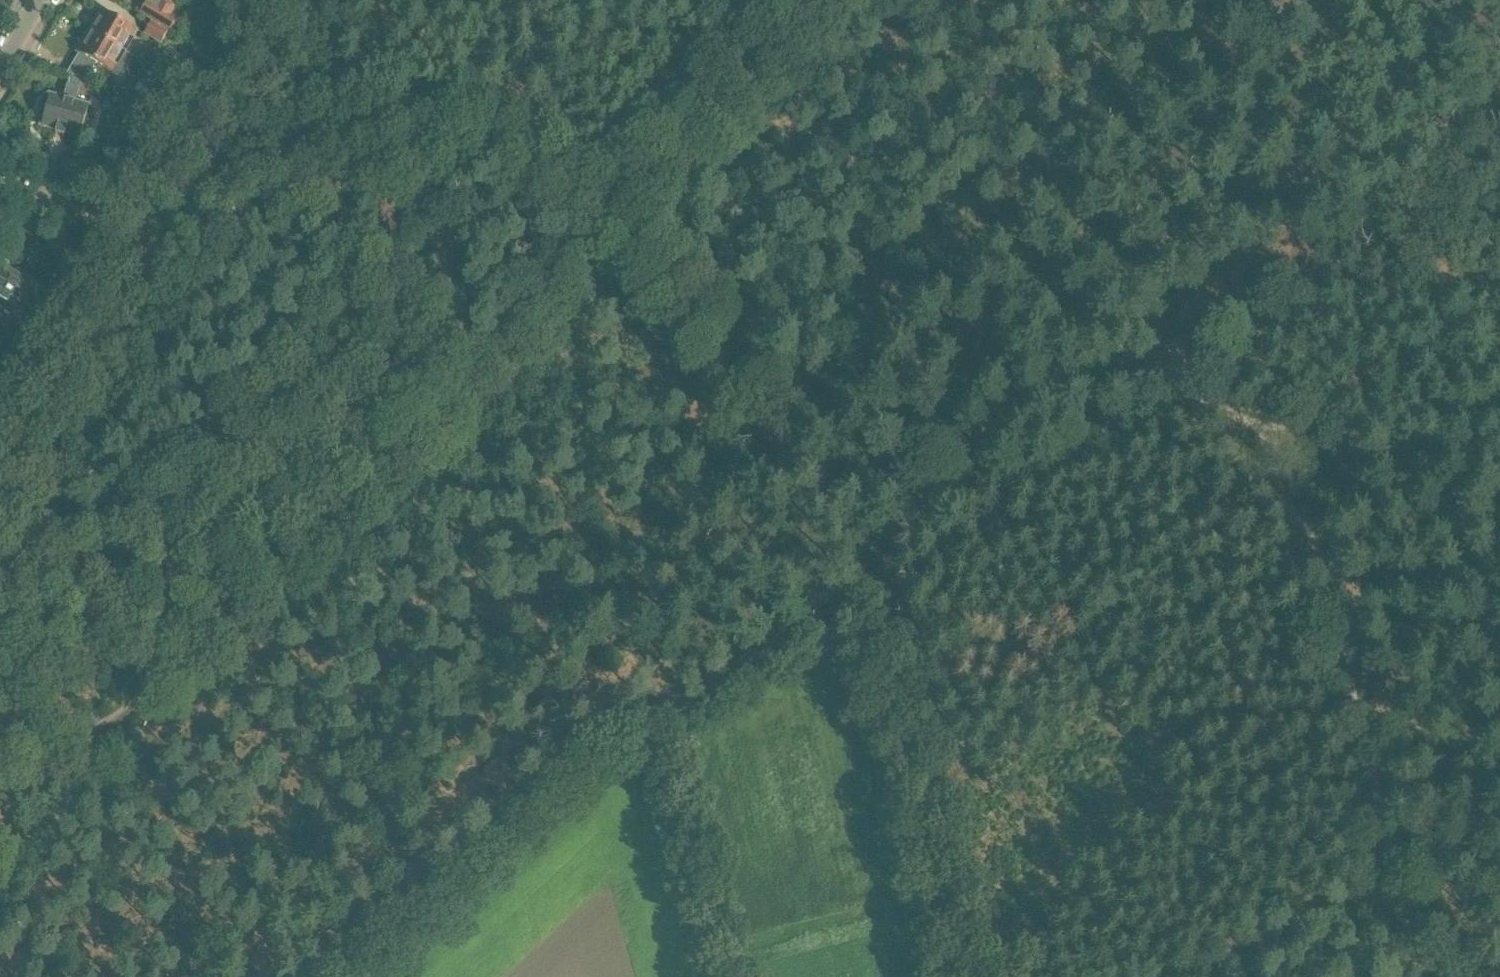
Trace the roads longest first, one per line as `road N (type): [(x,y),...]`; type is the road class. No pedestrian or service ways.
road 1 (track): [(77,215),(151,229),(441,124),(489,126),(536,140),(606,191),(775,420),(854,477),(912,498),(985,497),(1105,449),(1223,418),(1275,421),(1441,465),(1499,494)]
road 2 (track): [(764,0),(455,367),(184,668),(0,842)]
road 3 (track): [(1275,421),(1414,976)]
road 4 (track): [(0,470),(129,251),(129,225),(274,0)]
road 5 (track): [(356,0),(455,367)]
road 6 (track): [(1393,0),(1499,84)]

